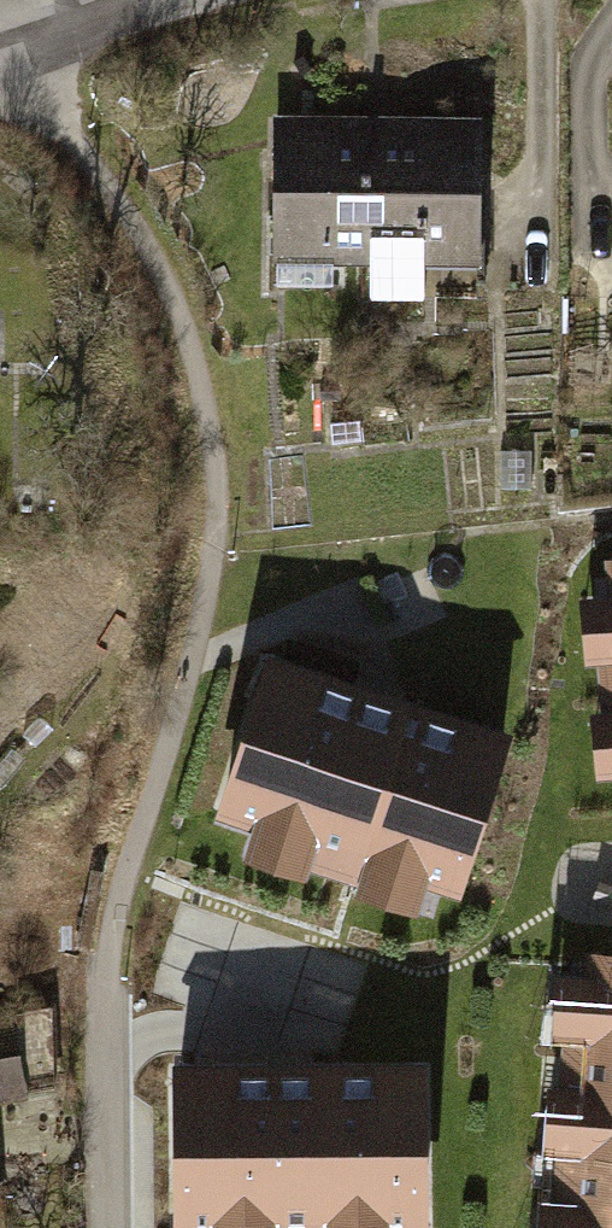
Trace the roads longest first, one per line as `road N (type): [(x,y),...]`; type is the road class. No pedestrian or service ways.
road 1 (residential): [(132,0),(0,30)]

